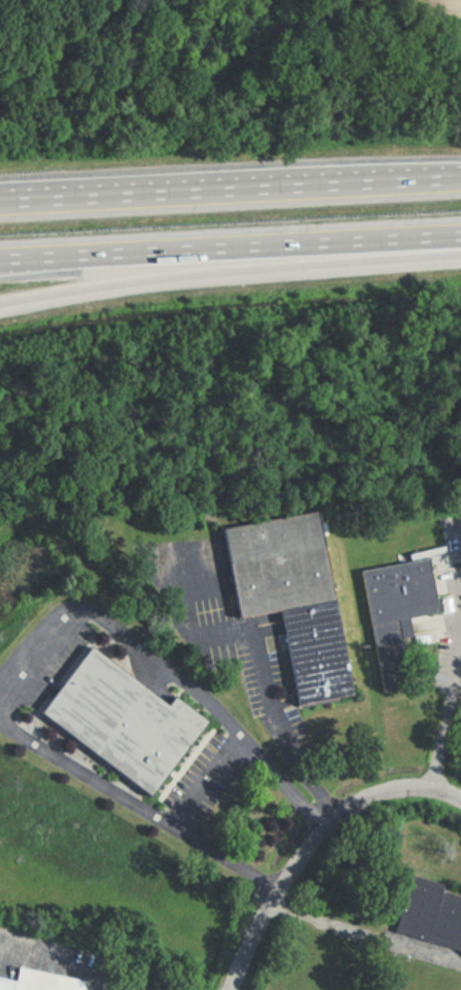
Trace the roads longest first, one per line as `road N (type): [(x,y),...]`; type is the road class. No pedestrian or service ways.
road 1 (motorway): [(0,304),(253,267),(460,254)]
road 2 (motorway): [(0,258),(460,233)]
road 3 (motorway): [(460,177),(0,202)]
road 4 (residential): [(460,798),(412,788),(373,796),(329,821),(284,883),(231,989)]

